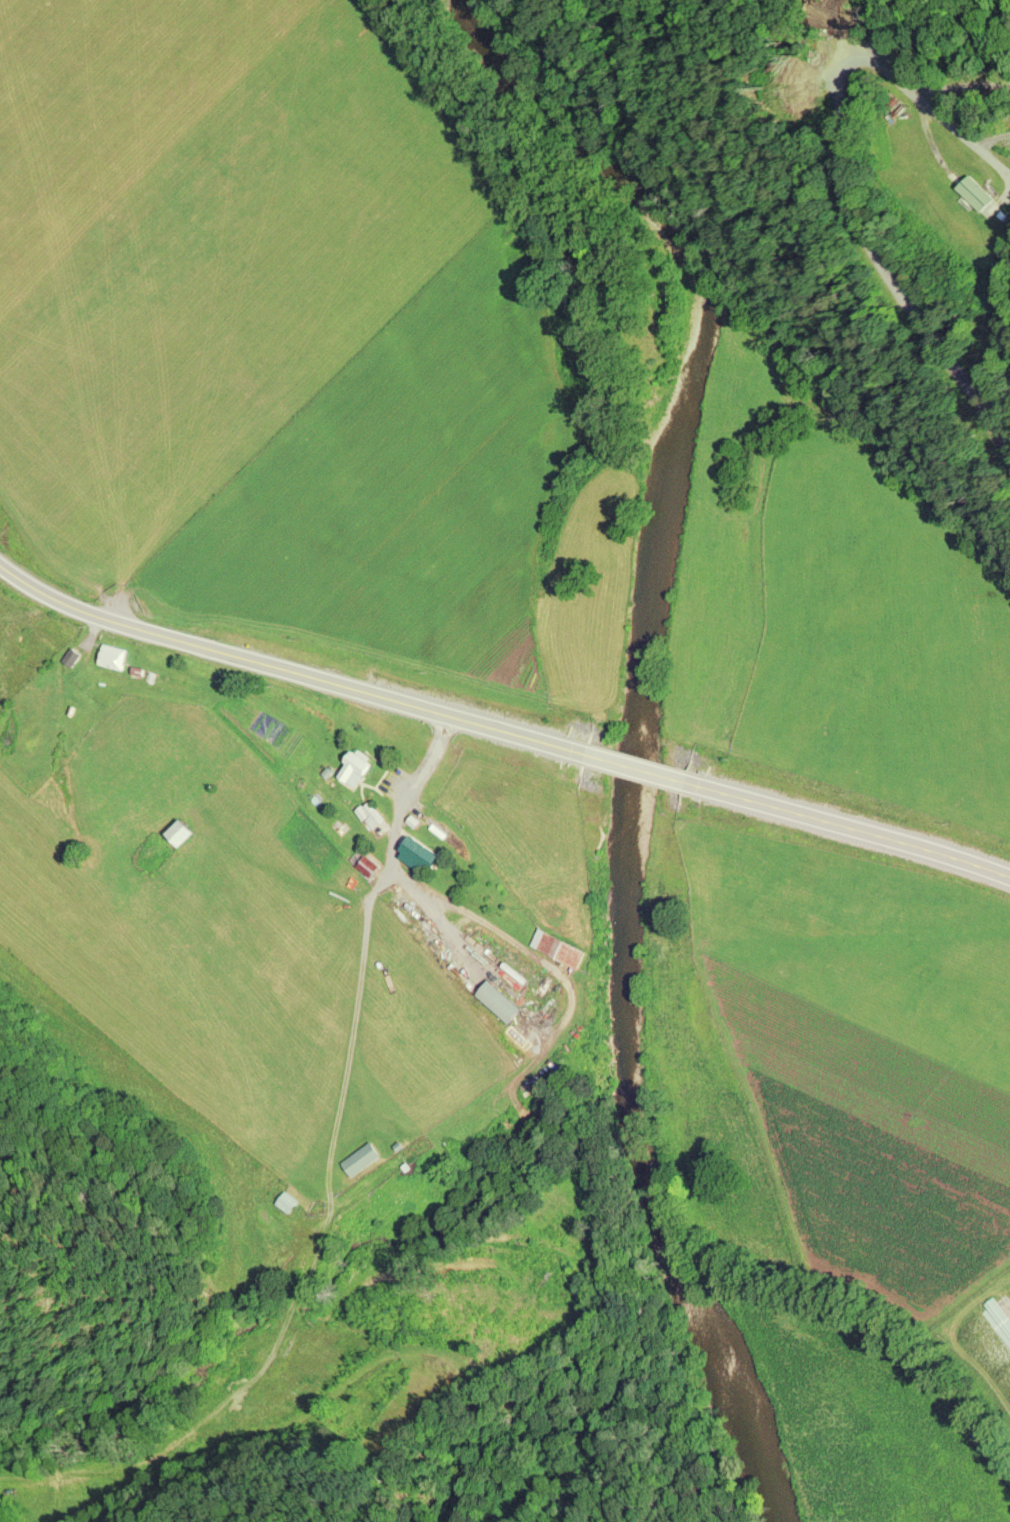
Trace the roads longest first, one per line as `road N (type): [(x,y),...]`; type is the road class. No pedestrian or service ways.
road 1 (track): [(1009,538),(943,468),(932,418),(824,276),(726,162),(688,140),(564,0)]
road 2 (primary): [(588,750),(93,615),(0,563)]
road 3 (primary): [(1009,874),(691,778)]

